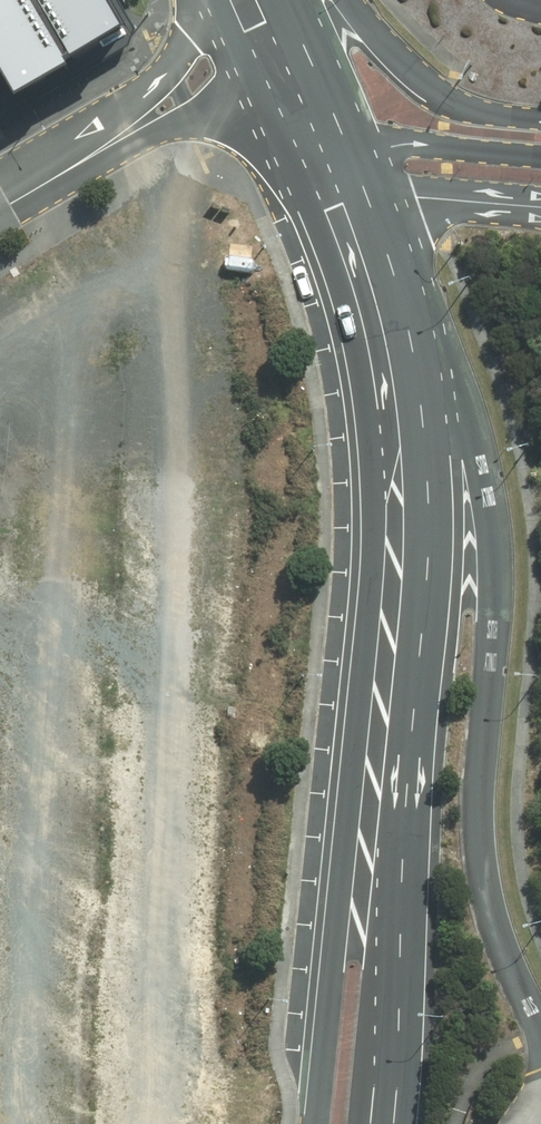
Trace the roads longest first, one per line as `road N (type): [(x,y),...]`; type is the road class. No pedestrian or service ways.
road 1 (tertiary): [(390,609),(396,467),(368,297),(270,48)]
road 2 (tertiary): [(316,1123),(390,609)]
road 3 (tertiary): [(390,609),(392,969),(379,1123)]
road 4 (unclassified): [(0,205),(270,48)]

